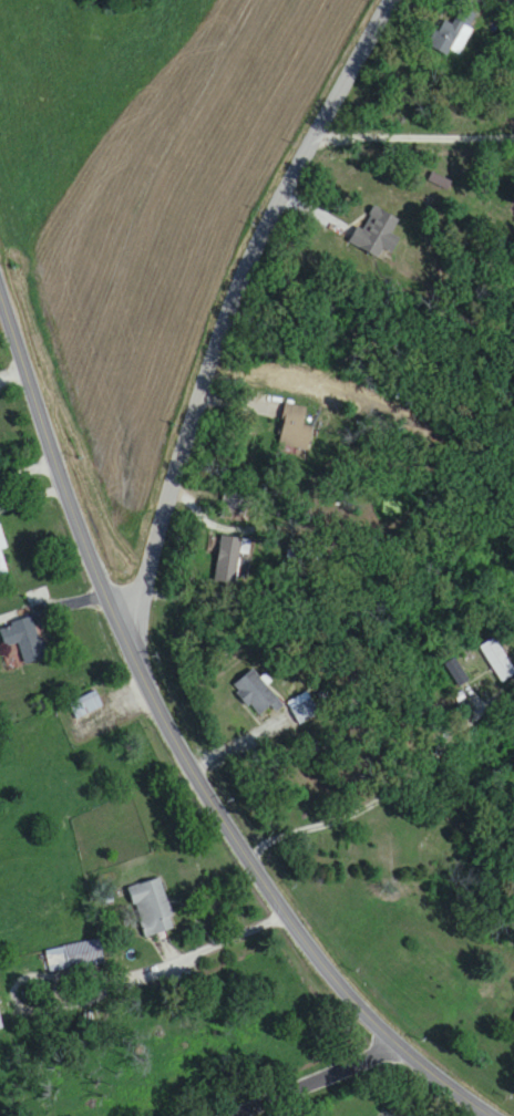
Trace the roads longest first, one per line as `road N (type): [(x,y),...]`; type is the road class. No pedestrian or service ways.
road 1 (tertiary): [(485,1115),(407,1057),(358,1008),(281,916),(192,769),(114,620),(0,291)]
road 2 (residential): [(132,655),(148,569),(225,310),(261,229),(394,0)]
road 3 (residential): [(394,1045),(234,1115)]

